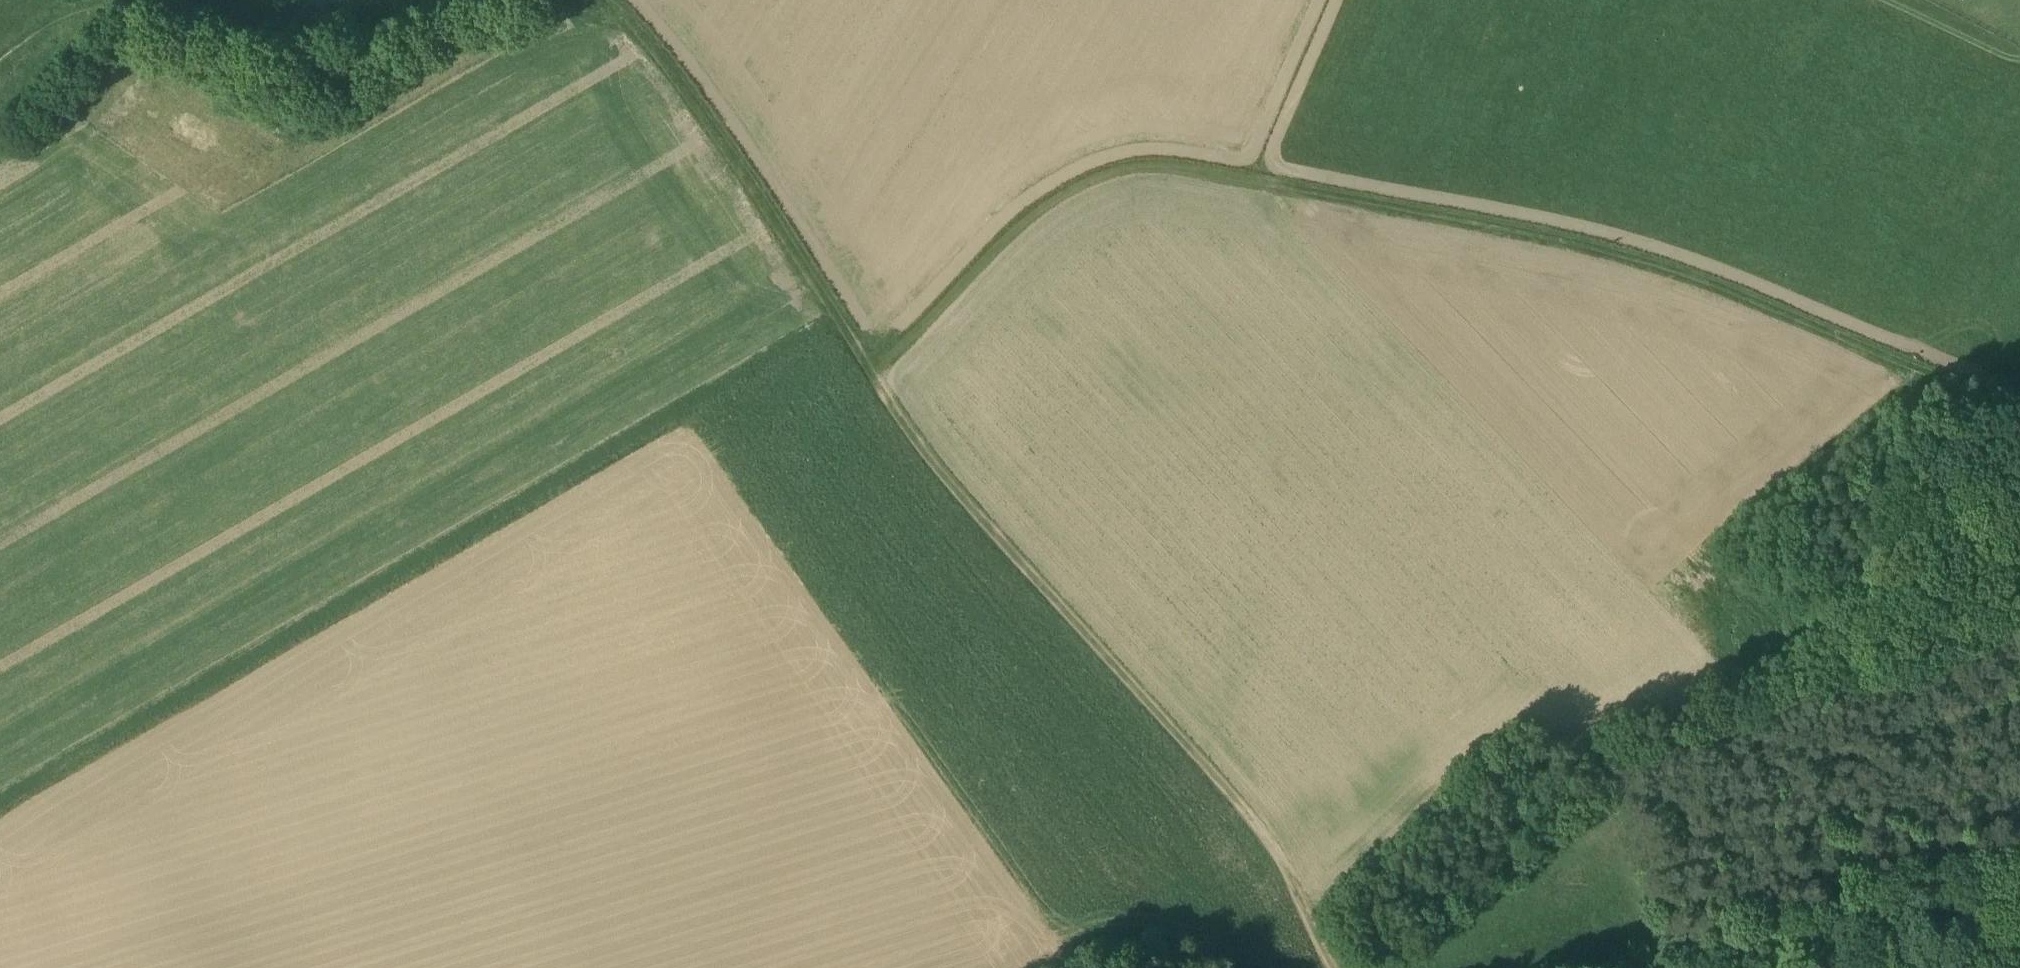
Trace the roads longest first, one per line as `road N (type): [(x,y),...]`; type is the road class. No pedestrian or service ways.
road 1 (track): [(868,371),(914,340),(1049,203),(1100,173),(1167,166),(1540,239),(1705,285),(1852,346),(2019,379)]
road 2 (track): [(1349,967),(1301,882),(926,460),(837,314),(641,28),(598,0)]
road 3 (track): [(511,0),(373,49),(335,52),(289,46),(154,4),(94,10),(39,30),(0,60)]
road 4 (track): [(1627,967),(1827,921),(2019,862)]

